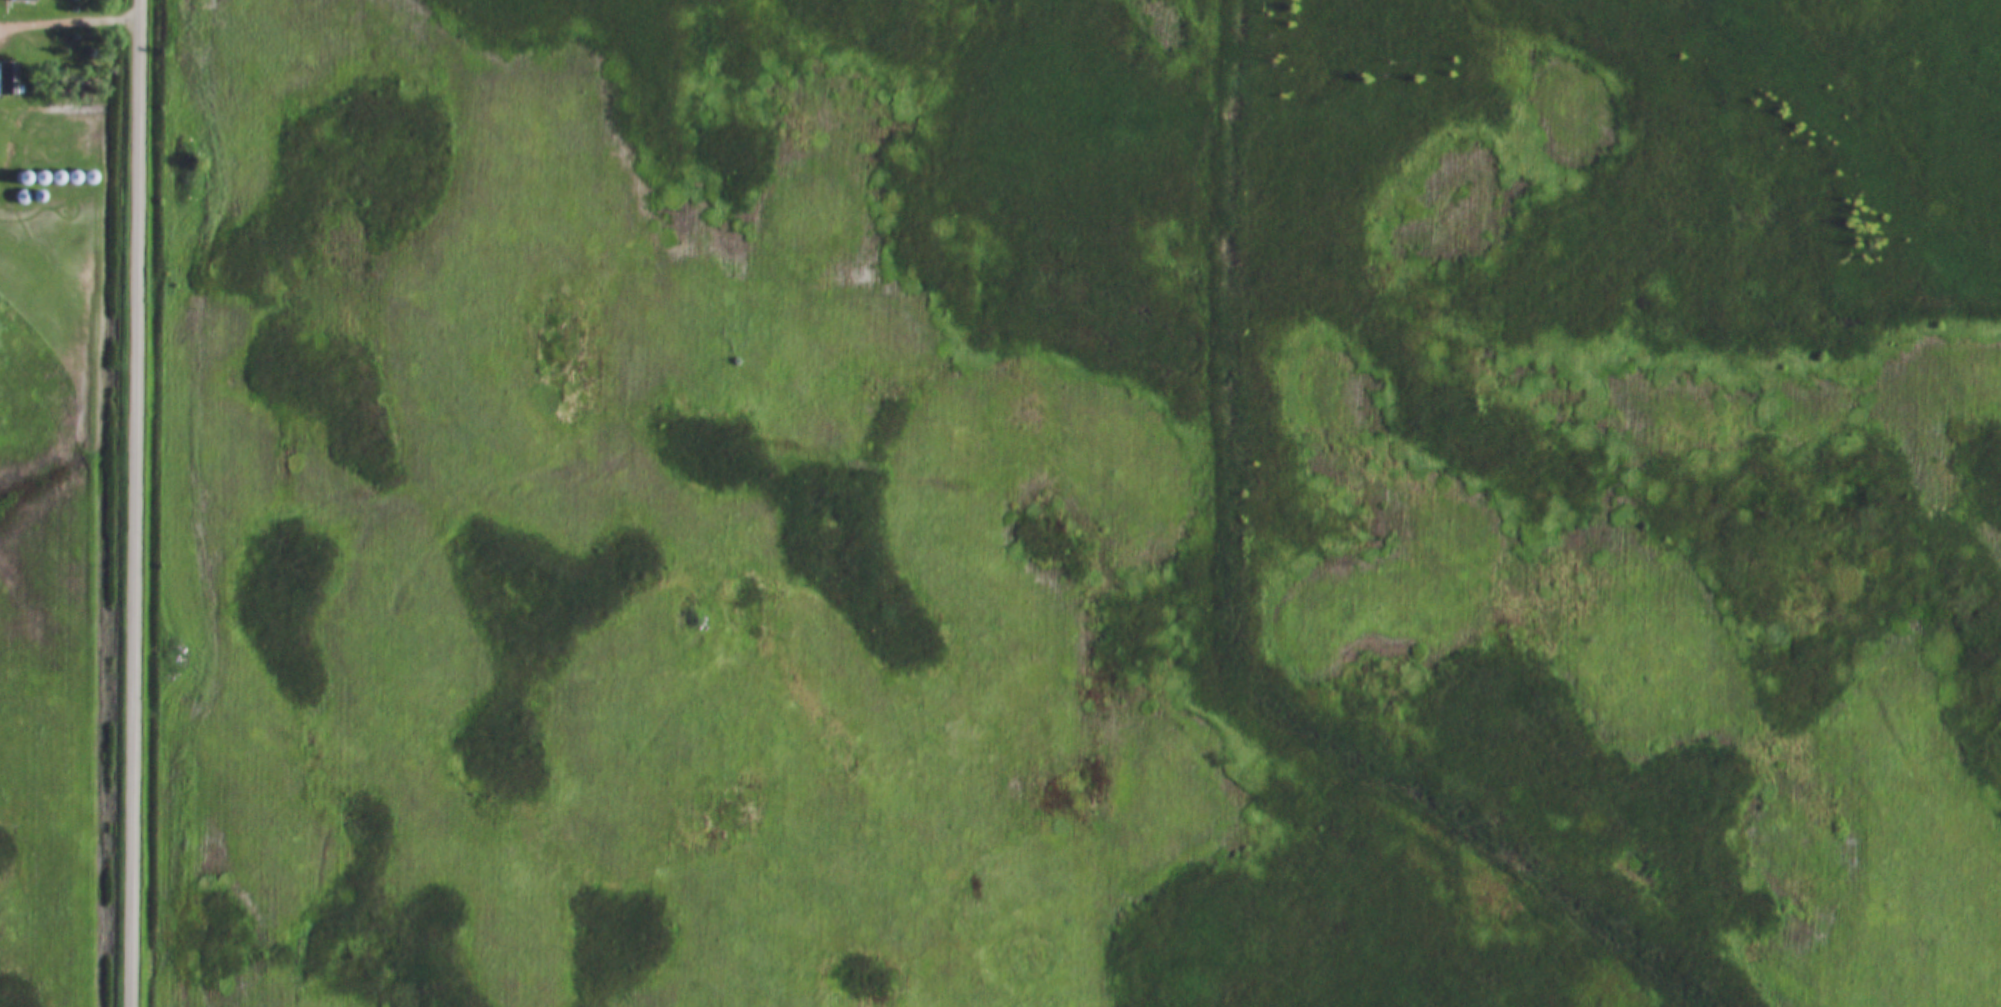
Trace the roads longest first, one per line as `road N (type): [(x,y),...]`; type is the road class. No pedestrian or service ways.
road 1 (residential): [(136,1006),(146,0)]

